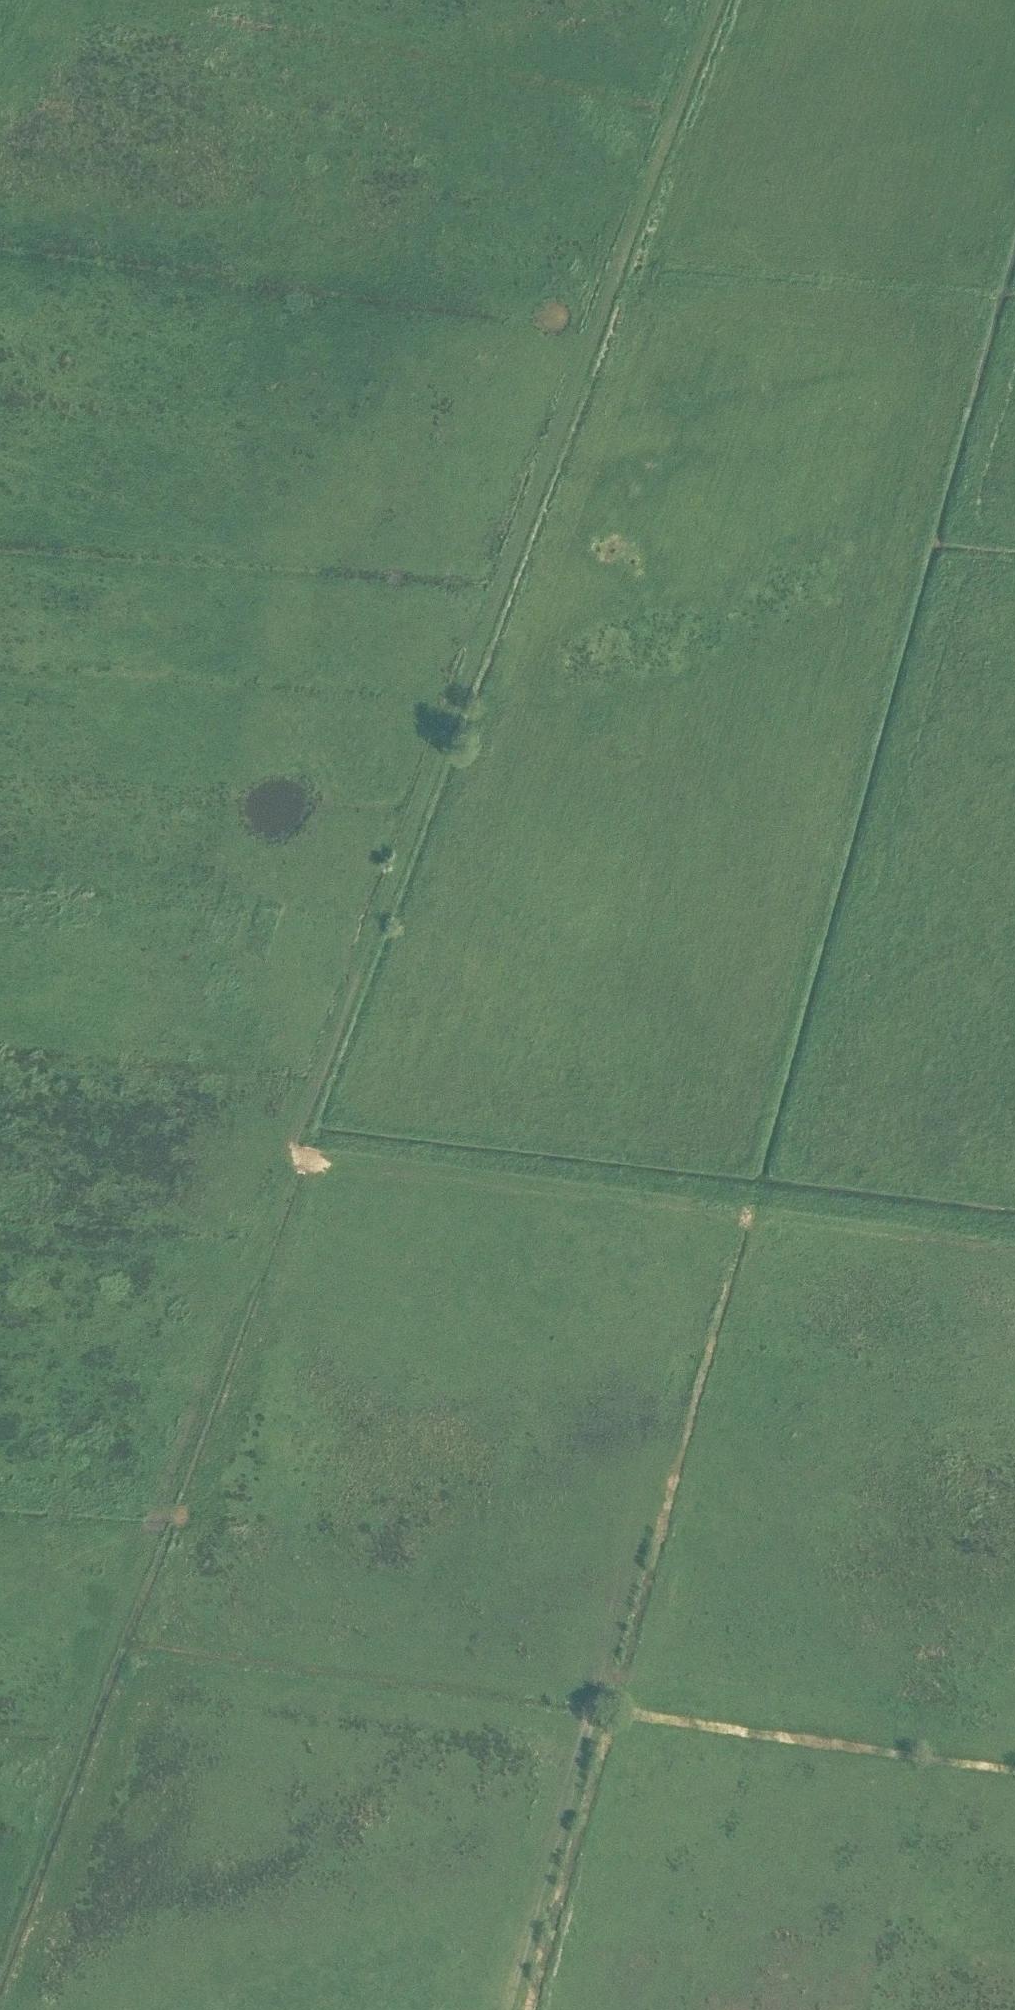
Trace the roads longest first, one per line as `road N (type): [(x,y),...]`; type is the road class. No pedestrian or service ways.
road 1 (track): [(0,1942),(717,0)]

